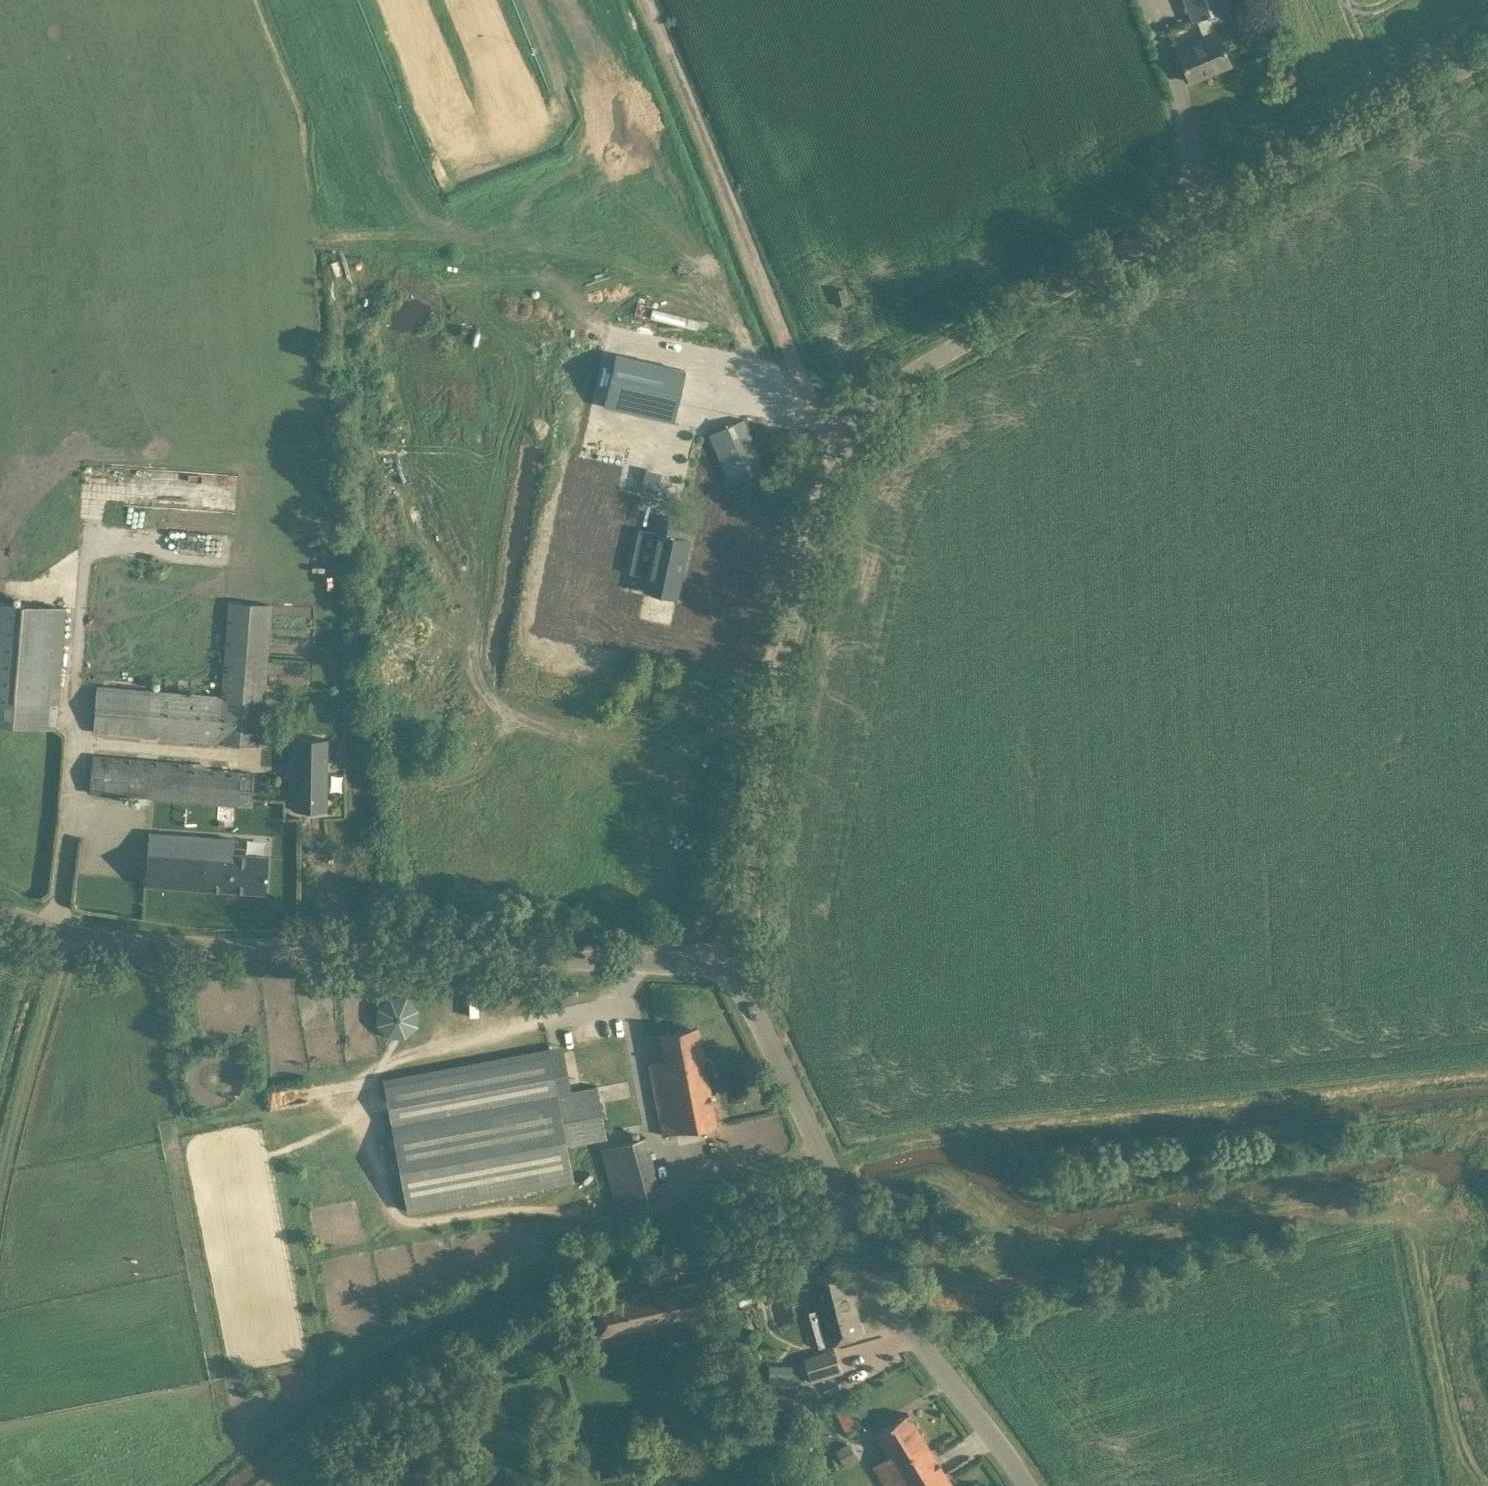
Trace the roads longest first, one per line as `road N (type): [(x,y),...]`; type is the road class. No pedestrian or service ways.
road 1 (unclassified): [(729,948),(814,509),(828,466),(866,411),(912,376),(1487,55)]
road 2 (unclassified): [(729,948),(696,970),(98,947),(63,942),(0,912)]
road 3 (unclassified): [(1028,1485),(858,1214),(729,948)]
road 4 (track): [(828,466),(639,0)]
road 5 (track): [(63,942),(0,1203)]

